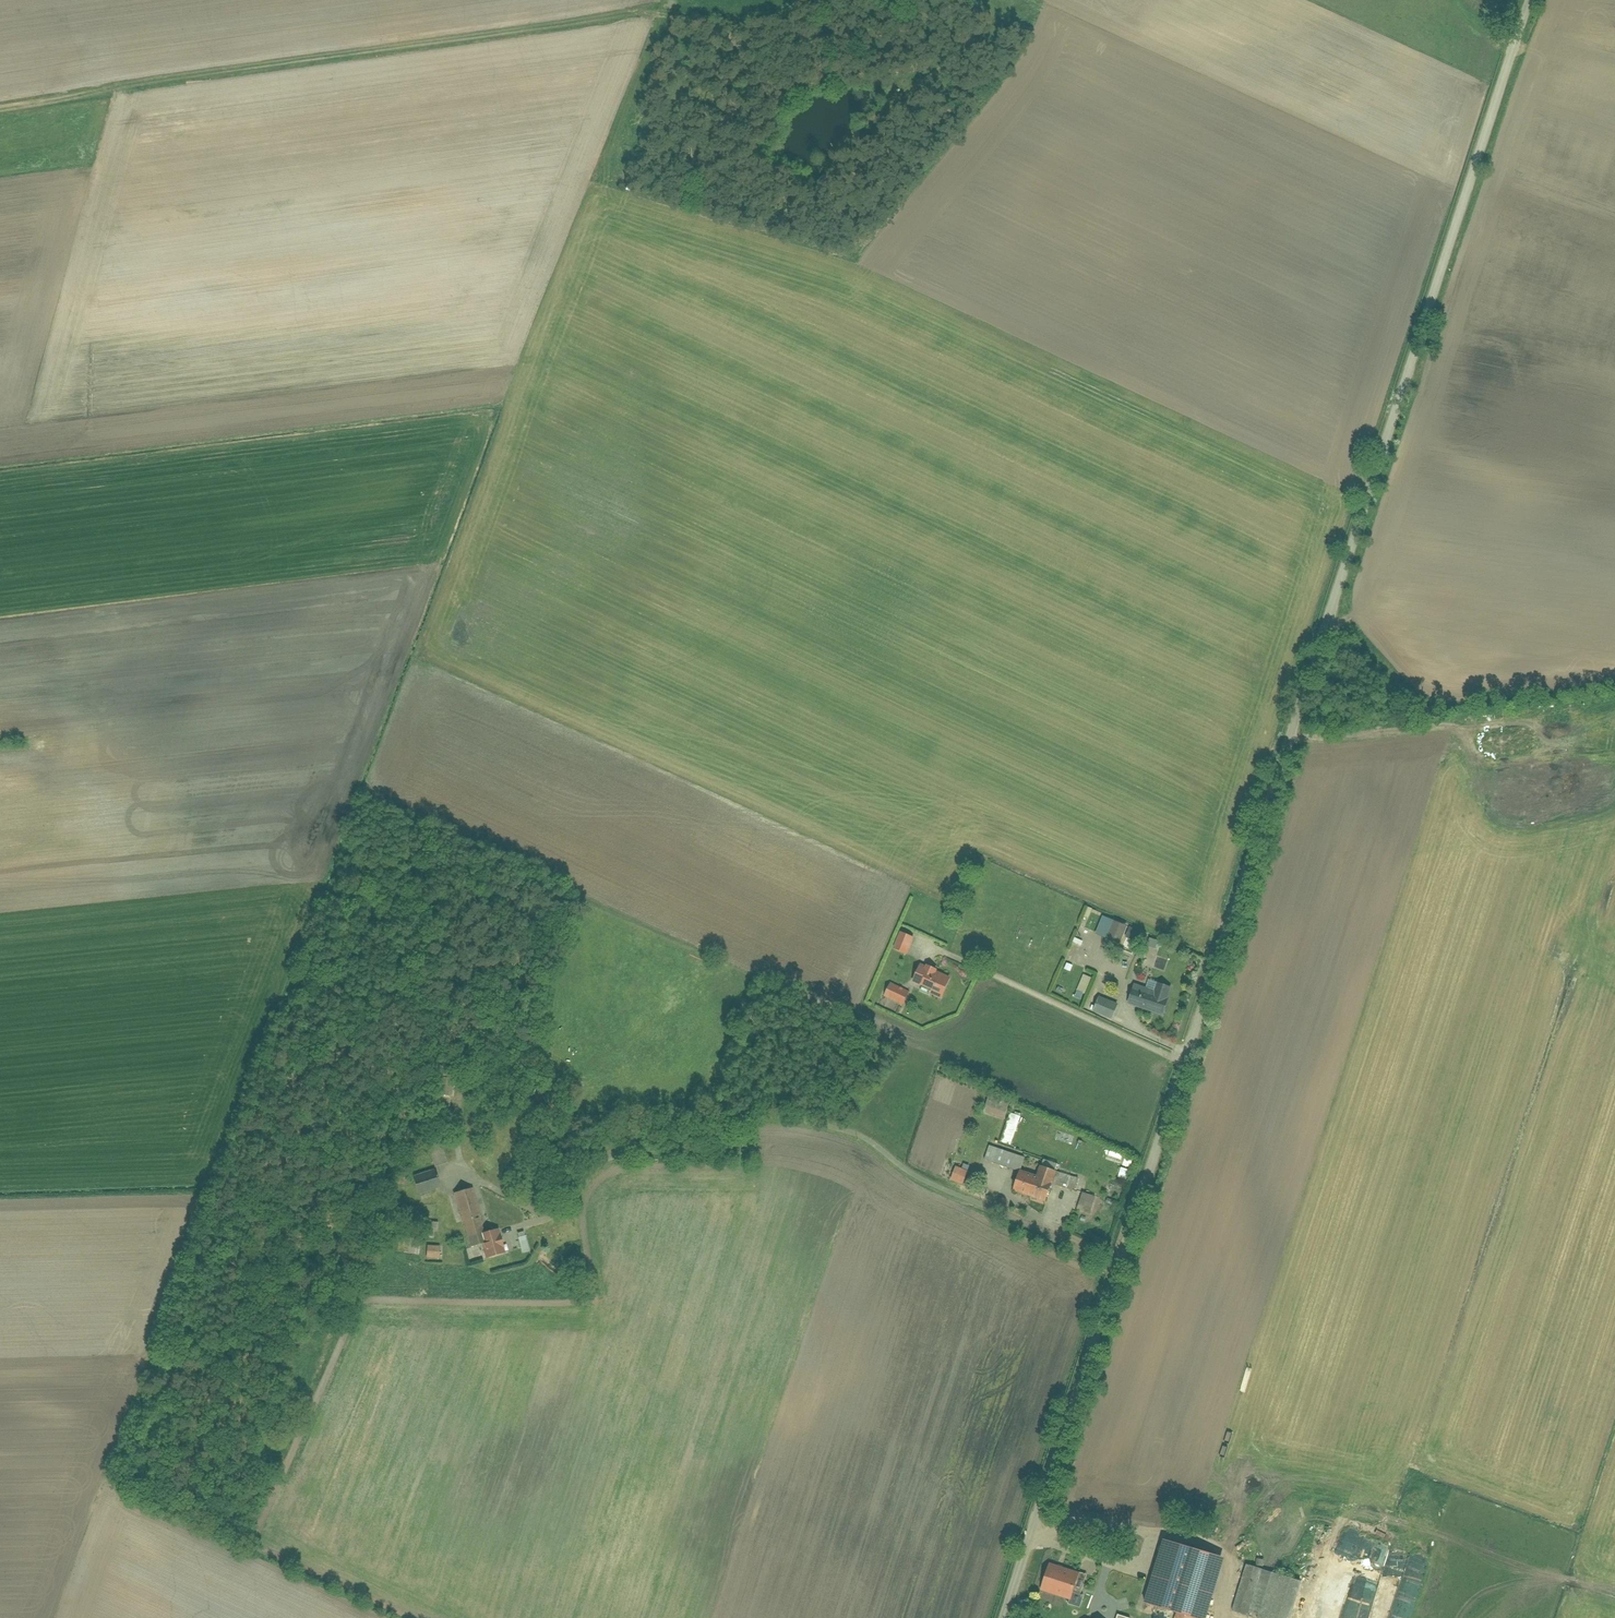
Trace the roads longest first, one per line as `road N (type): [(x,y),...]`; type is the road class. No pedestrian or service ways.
road 1 (unclassified): [(1531,0),(1004,1617)]
road 2 (track): [(0,108),(675,8)]

